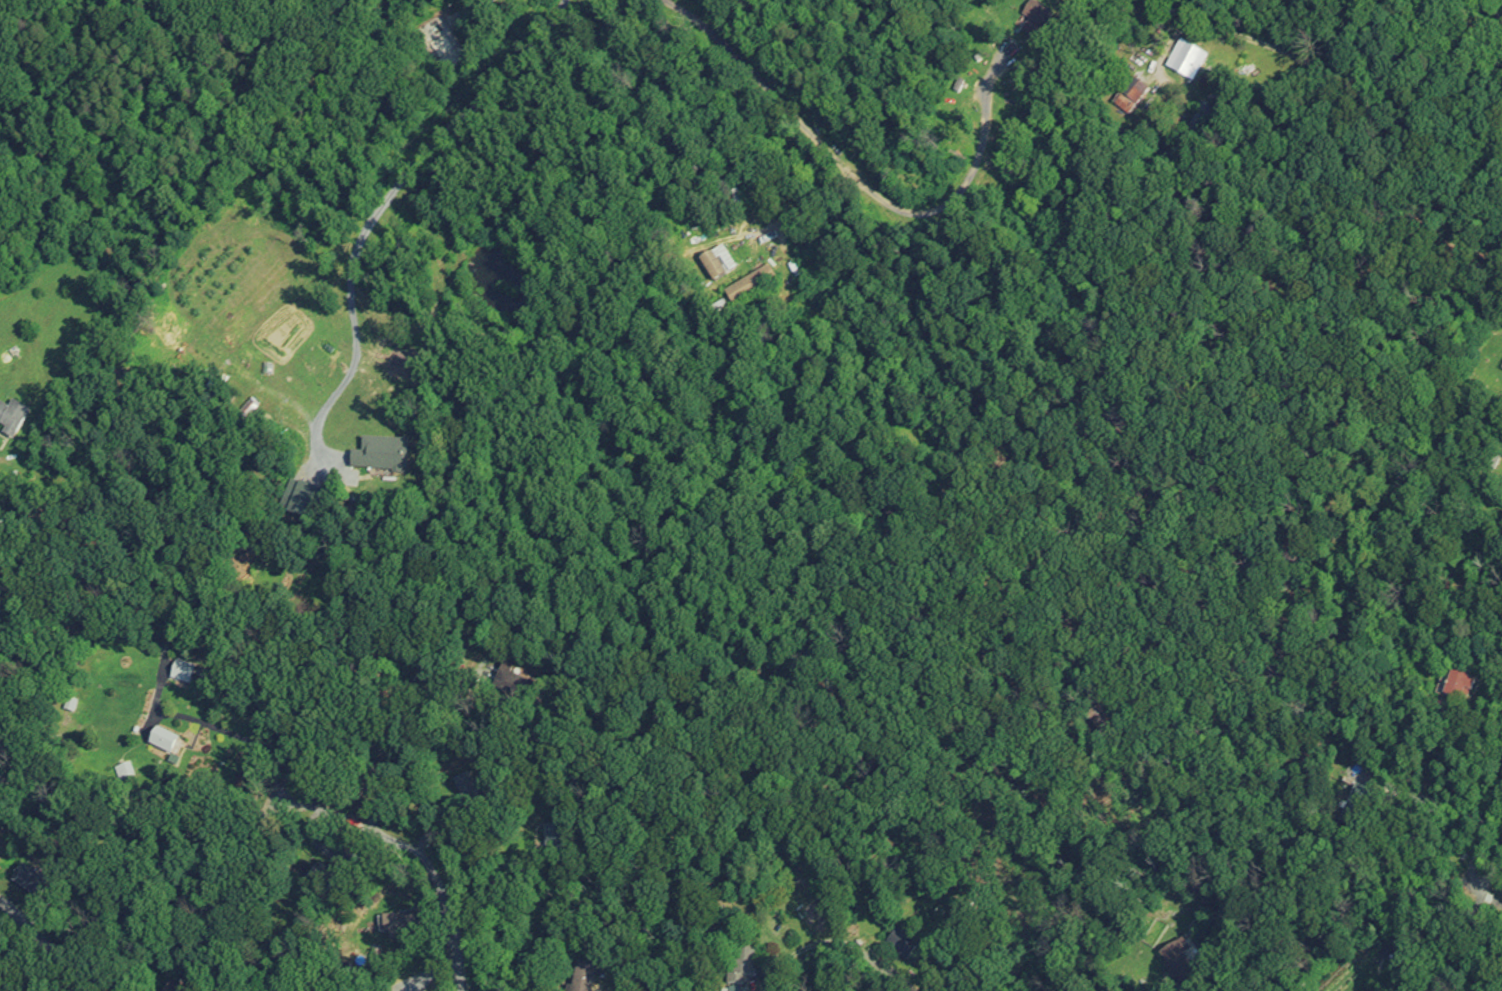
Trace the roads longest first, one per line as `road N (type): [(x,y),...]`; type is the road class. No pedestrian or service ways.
road 1 (residential): [(463,990),(463,943),(450,903),(422,860),(310,807)]
road 2 (residential): [(95,990),(0,908)]

